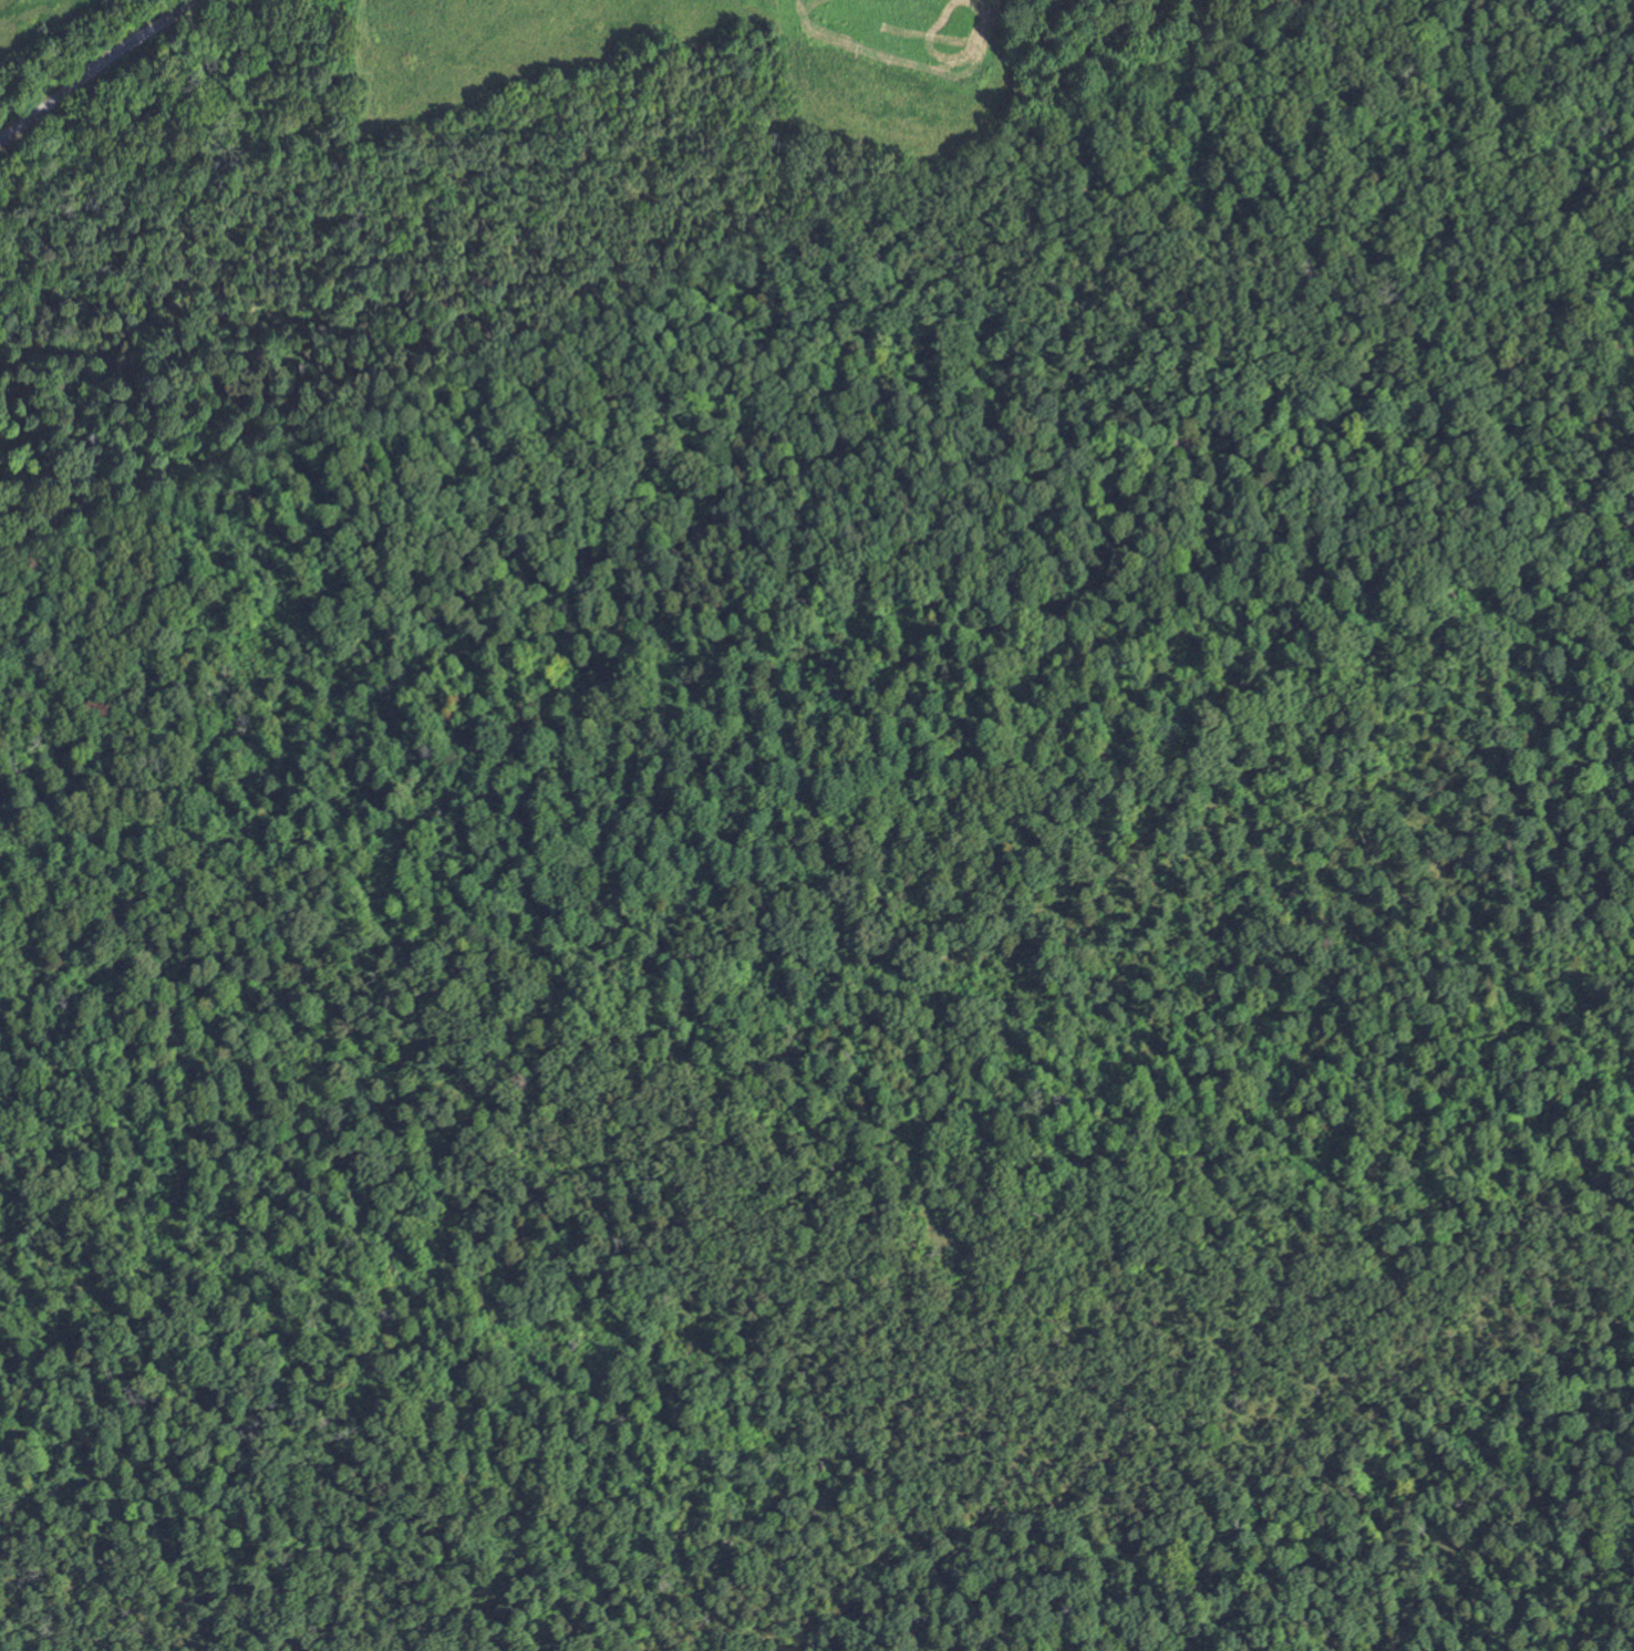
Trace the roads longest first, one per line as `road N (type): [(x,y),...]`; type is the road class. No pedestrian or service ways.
road 1 (residential): [(0,137),(191,0)]

